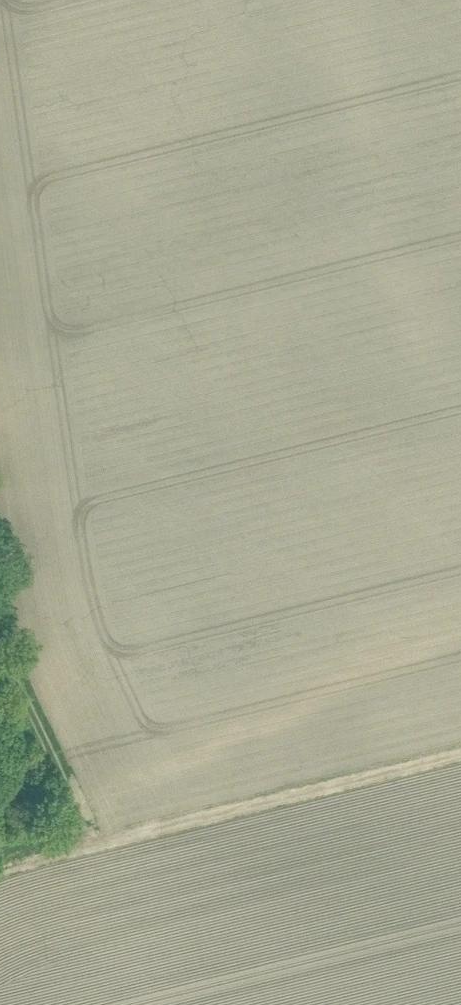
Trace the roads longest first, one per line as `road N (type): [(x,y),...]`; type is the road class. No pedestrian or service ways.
road 1 (track): [(0,861),(96,845),(460,753)]
road 2 (track): [(0,652),(96,845)]

